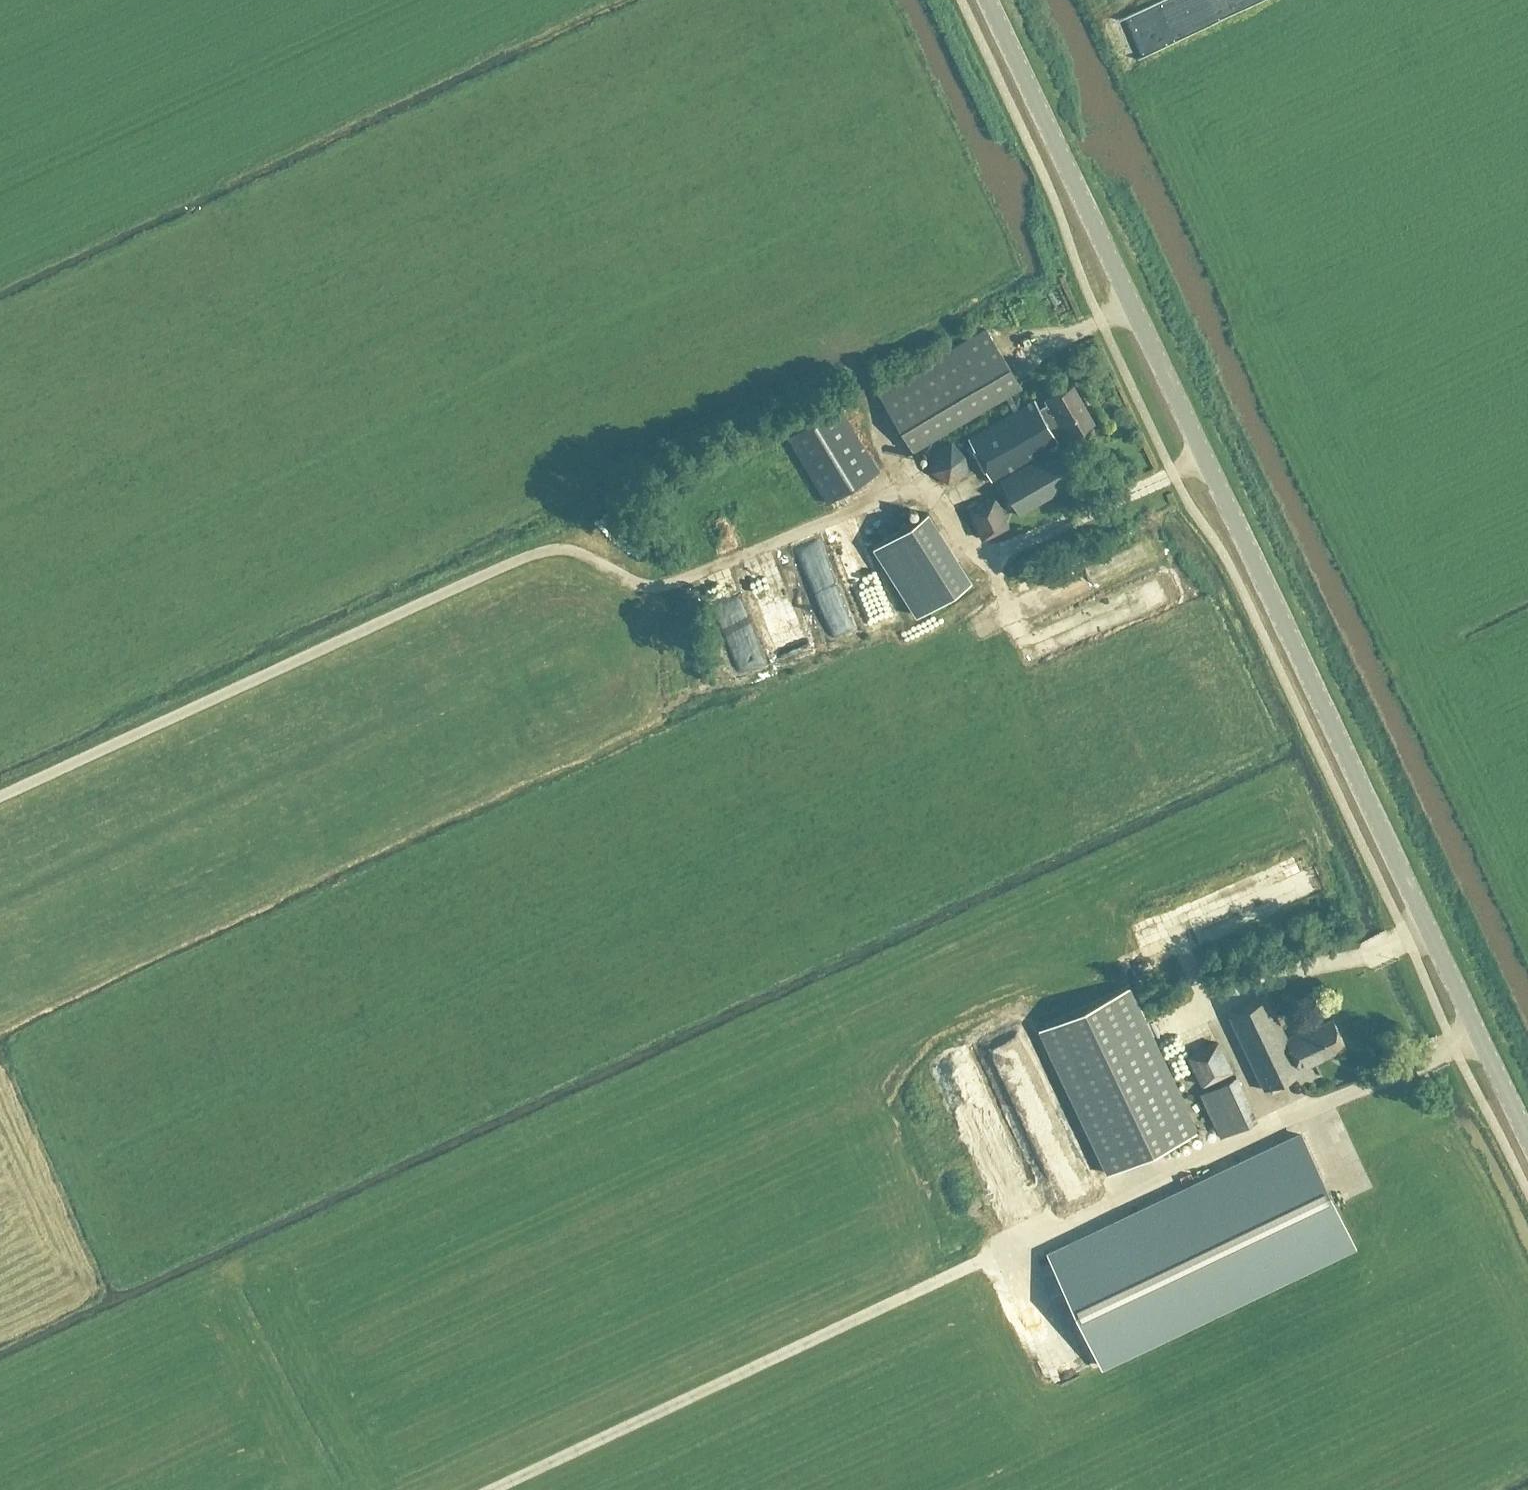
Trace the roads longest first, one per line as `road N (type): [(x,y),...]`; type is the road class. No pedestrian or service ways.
road 1 (unclassified): [(1527,1143),(987,0)]

